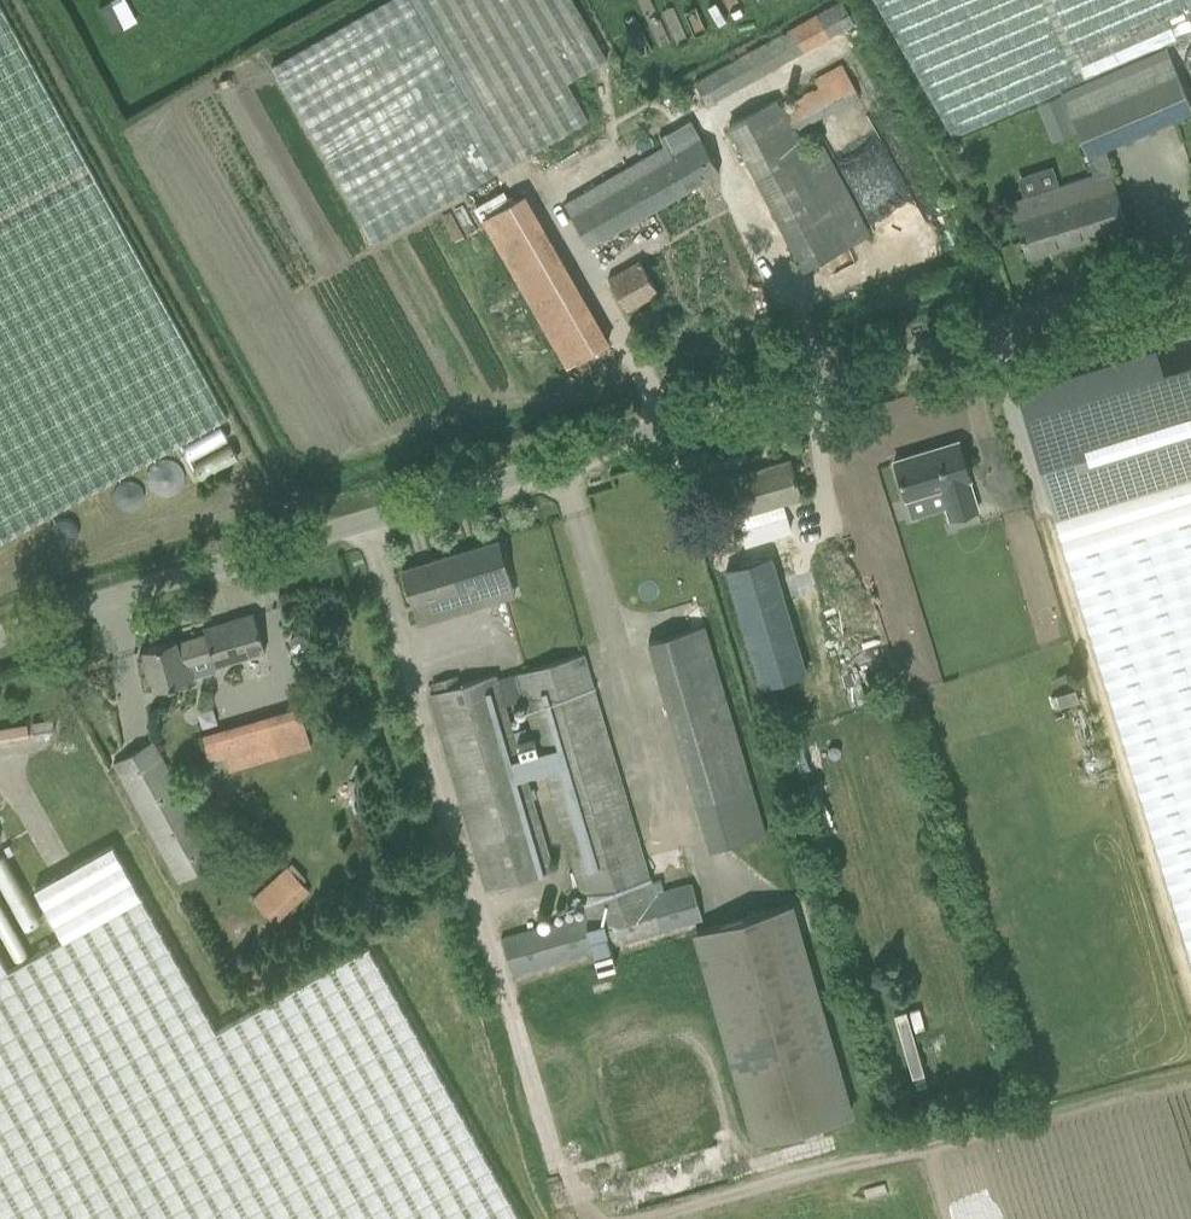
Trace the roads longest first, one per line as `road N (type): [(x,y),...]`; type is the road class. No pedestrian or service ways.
road 1 (unclassified): [(0,638),(1190,263)]

